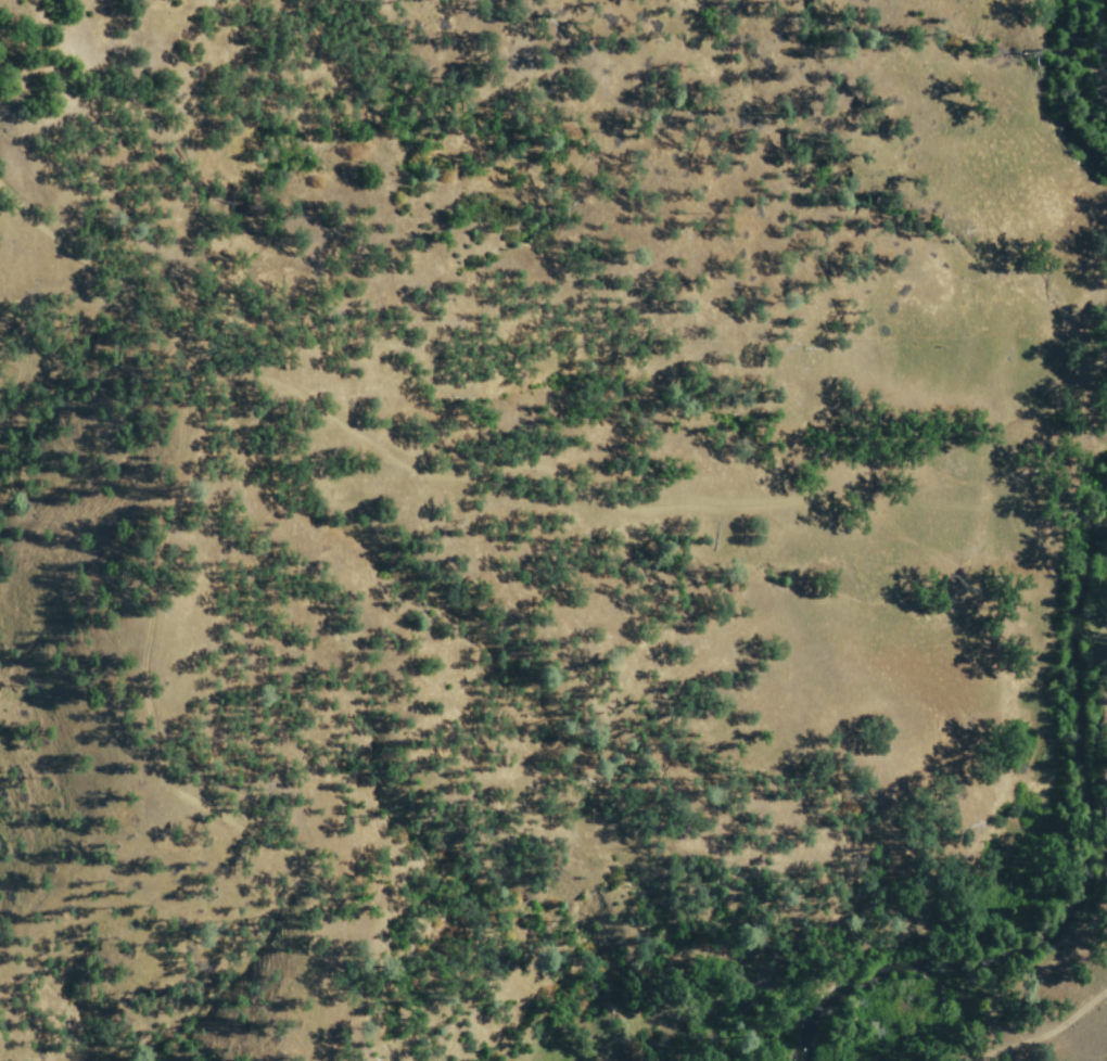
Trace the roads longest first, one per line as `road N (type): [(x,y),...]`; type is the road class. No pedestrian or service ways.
road 1 (track): [(982,1060),(1052,1031),(1106,991)]

